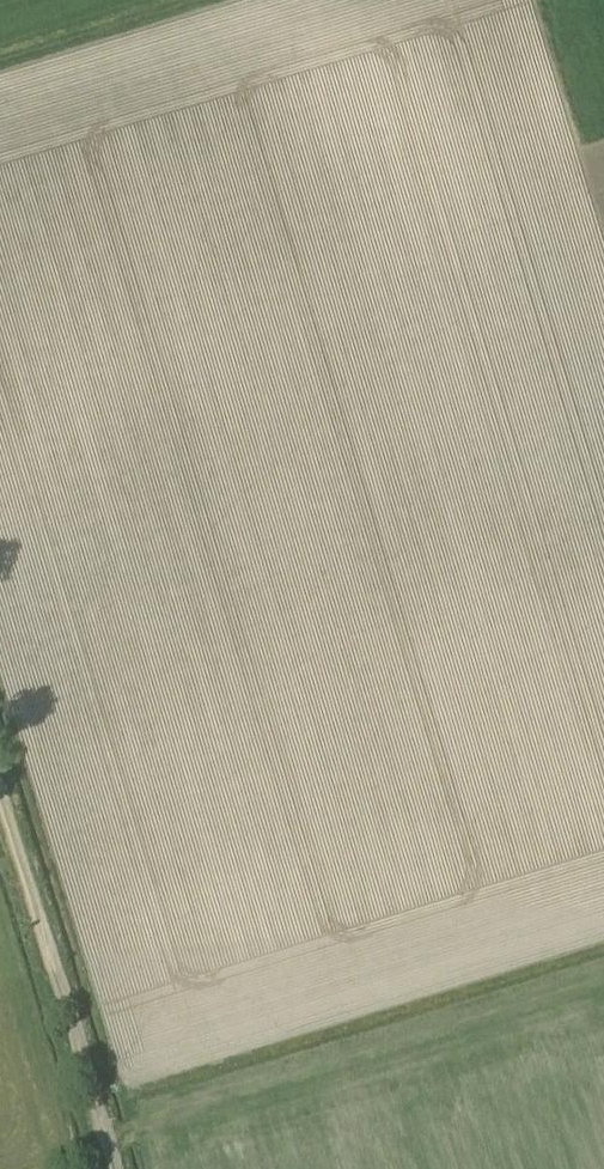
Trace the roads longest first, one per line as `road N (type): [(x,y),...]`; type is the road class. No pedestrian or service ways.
road 1 (track): [(120,1168),(0,775)]

